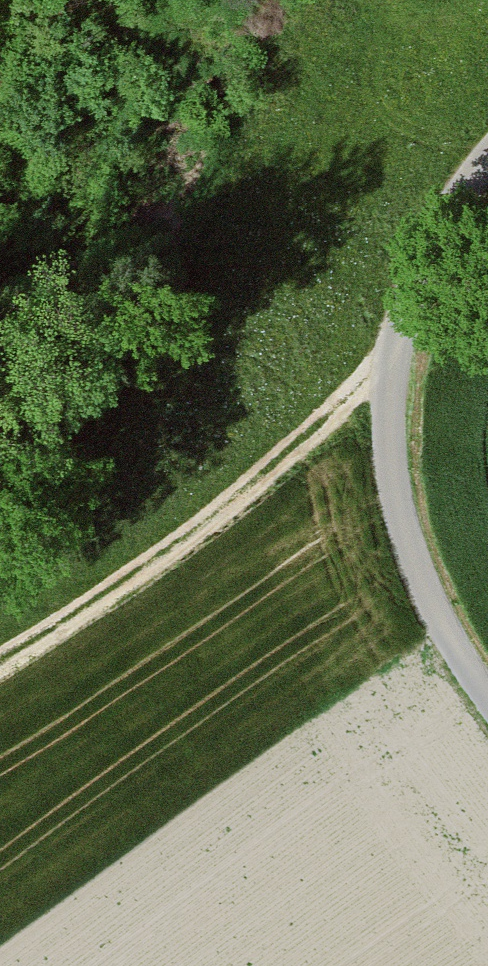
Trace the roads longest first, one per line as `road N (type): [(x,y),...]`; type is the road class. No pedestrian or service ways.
road 1 (unclassified): [(487,181),(445,230),(393,365),(394,483),(435,620),(487,693)]
road 2 (track): [(393,365),(158,563),(0,670)]

